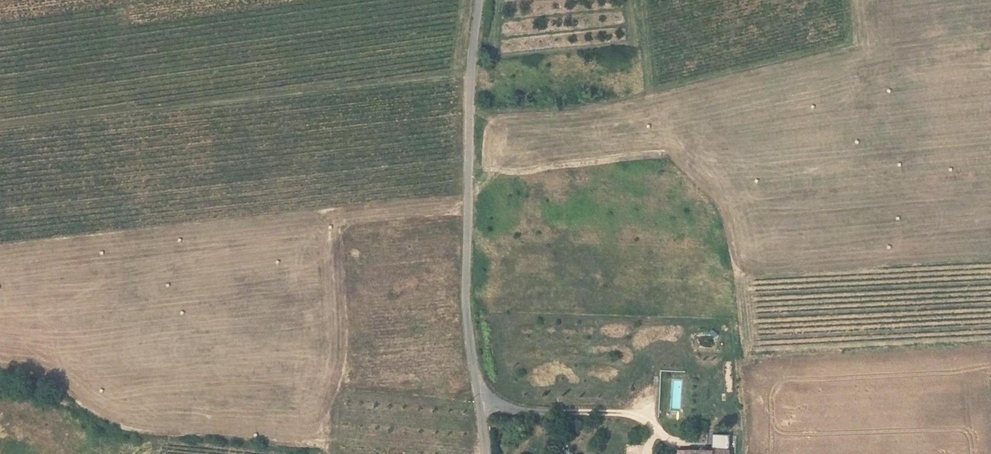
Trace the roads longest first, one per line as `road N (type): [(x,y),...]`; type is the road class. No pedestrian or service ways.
road 1 (unclassified): [(478,0),(466,286),(486,453)]

